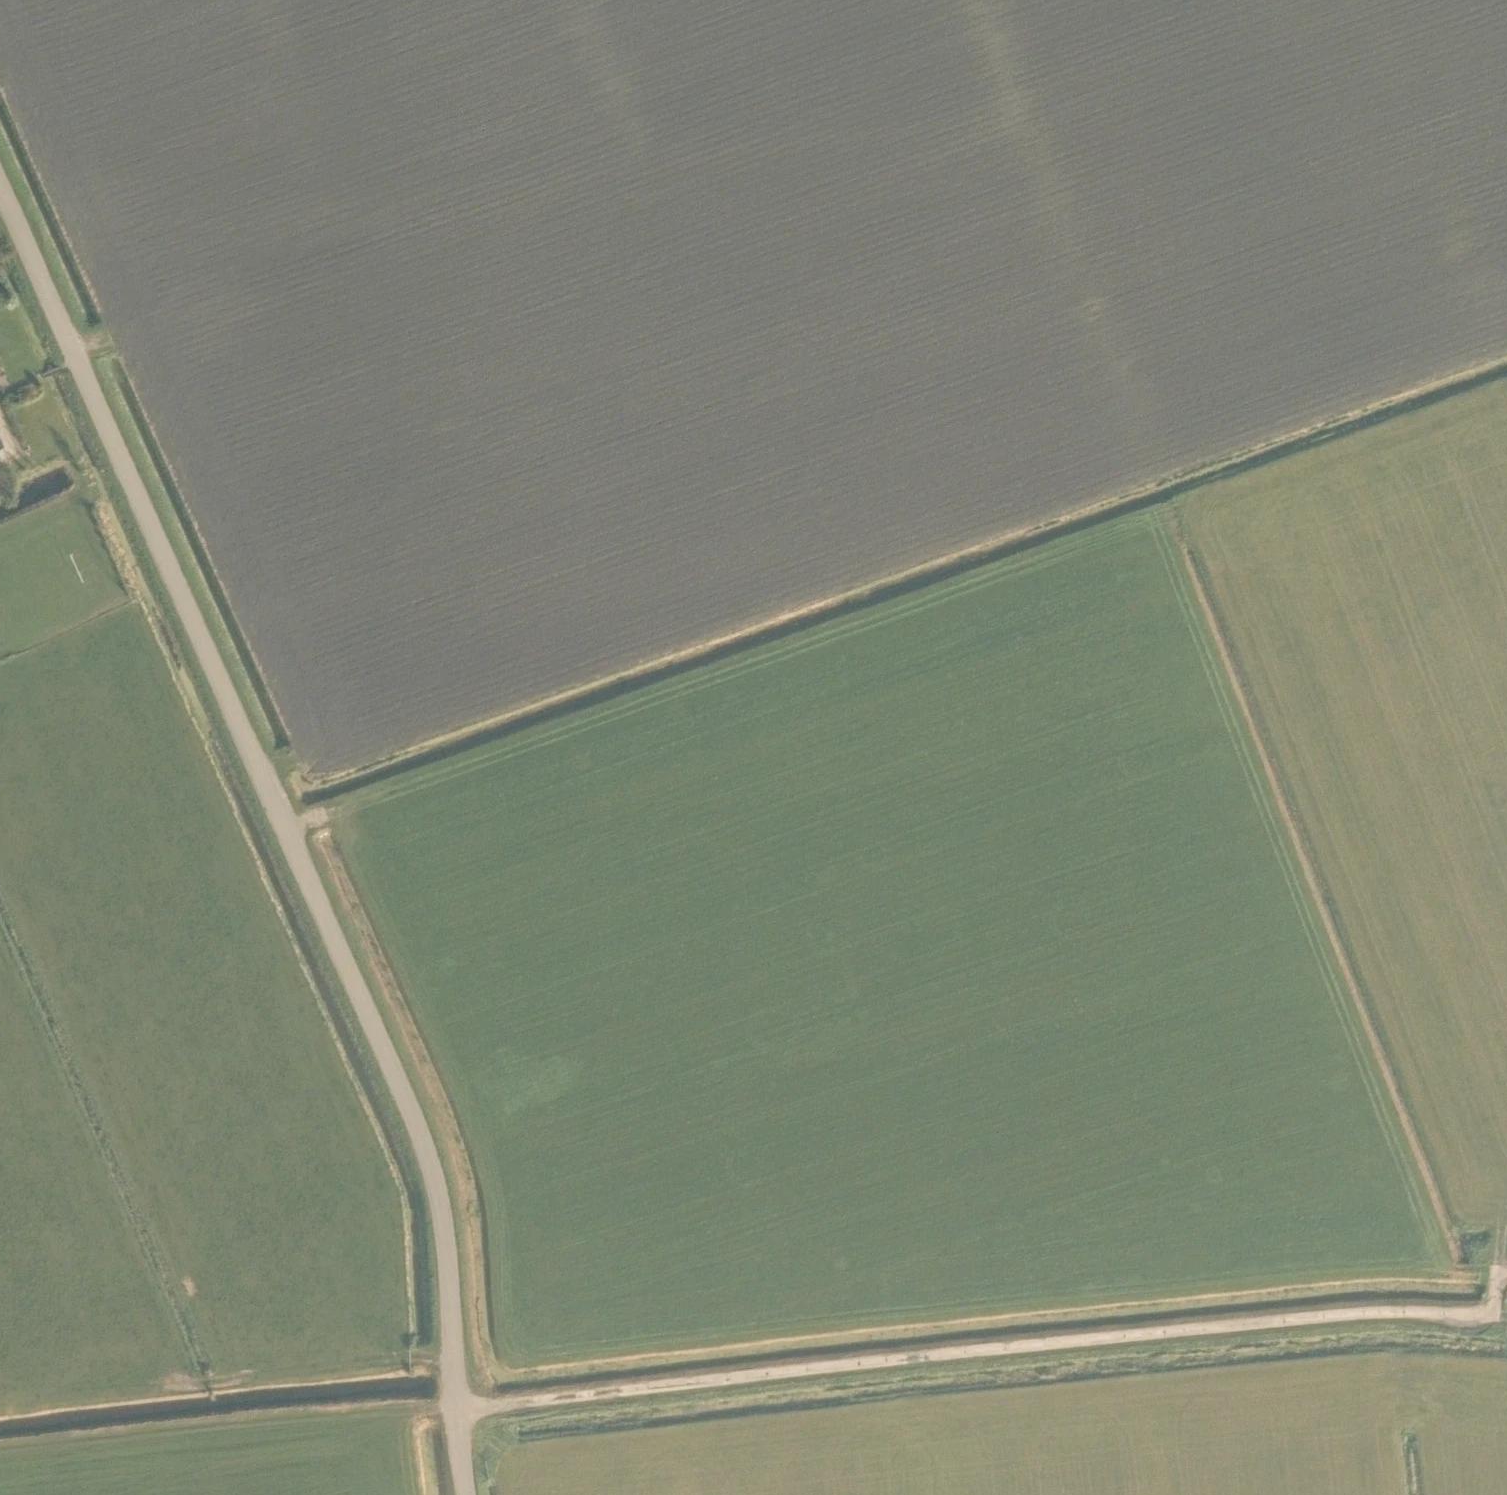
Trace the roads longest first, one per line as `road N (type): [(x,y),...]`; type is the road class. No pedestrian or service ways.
road 1 (tertiary): [(472,1494),(434,1169),(0,195)]

